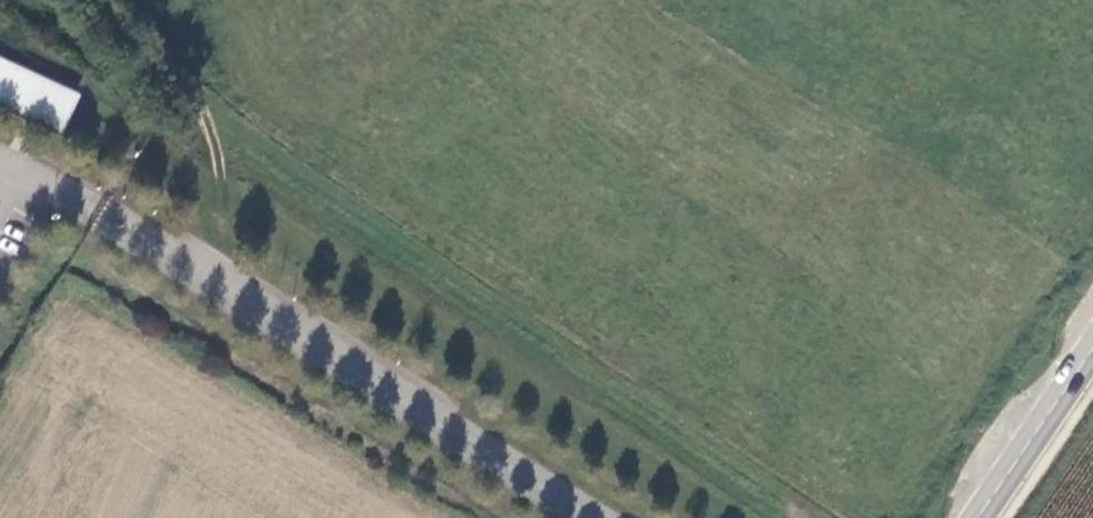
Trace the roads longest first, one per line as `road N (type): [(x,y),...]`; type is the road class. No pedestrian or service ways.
road 1 (track): [(803,517),(208,118)]
road 2 (tertiary): [(1092,351),(980,517)]
road 3 (track): [(208,118),(171,8),(159,0)]

